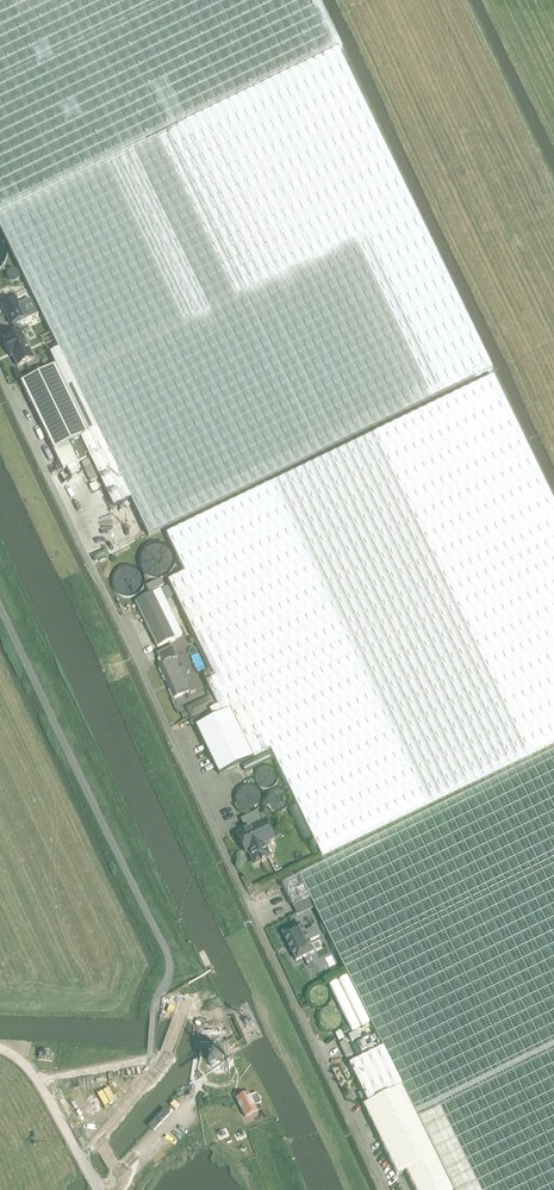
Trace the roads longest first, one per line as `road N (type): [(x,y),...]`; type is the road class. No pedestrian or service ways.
road 1 (unclassified): [(382,1189),(0,367)]

